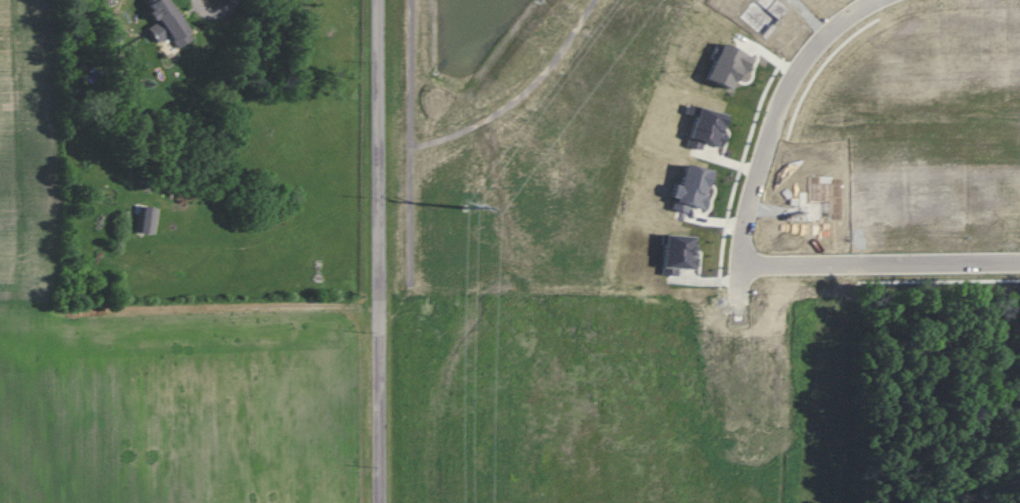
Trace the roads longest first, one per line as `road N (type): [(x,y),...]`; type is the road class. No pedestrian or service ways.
road 1 (residential): [(767,502),(740,312),(752,204),(798,75),(840,27),(883,0)]
road 2 (residential): [(380,0),(383,502)]
road 3 (residential): [(755,416),(383,418)]
road 4 (residential): [(1019,264),(743,267)]

